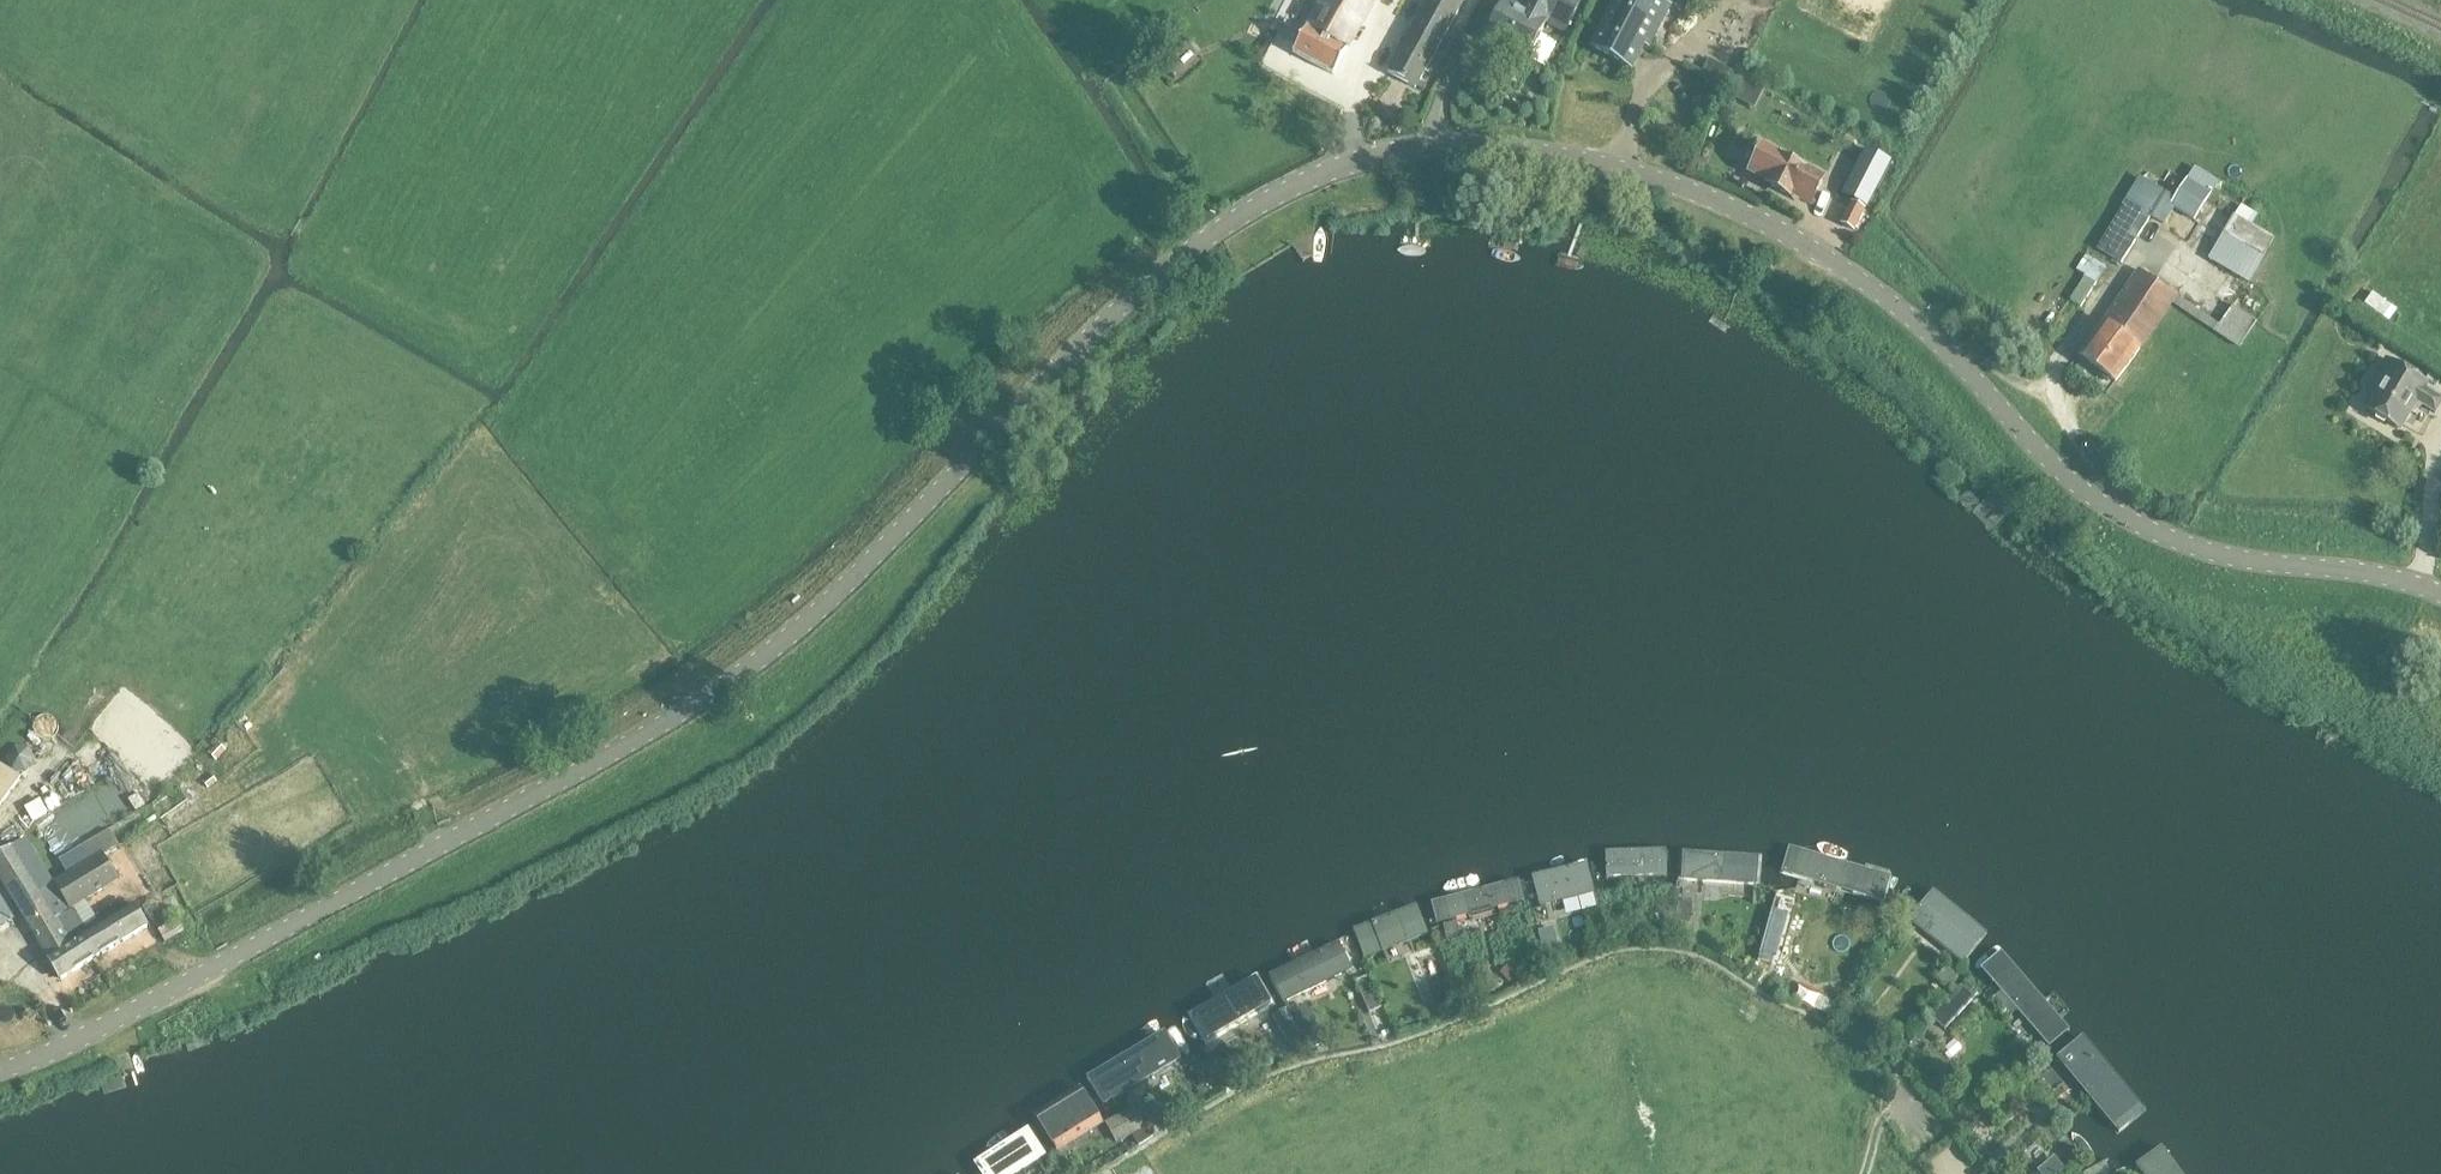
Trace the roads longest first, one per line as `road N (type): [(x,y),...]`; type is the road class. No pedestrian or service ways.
road 1 (unclassified): [(2440,593),(2381,574),(2203,549),(2138,524),(2069,479),(1944,346),(1878,291),(1724,203),(1551,152),(1460,145),(1387,154),(1303,180),(1173,264),(841,589),(700,705),(106,1026),(0,1069)]
road 2 (track): [(1063,0),(1212,232)]
road 3 (track): [(1951,1173),(1907,1099),(1881,1117),(1864,1173)]

